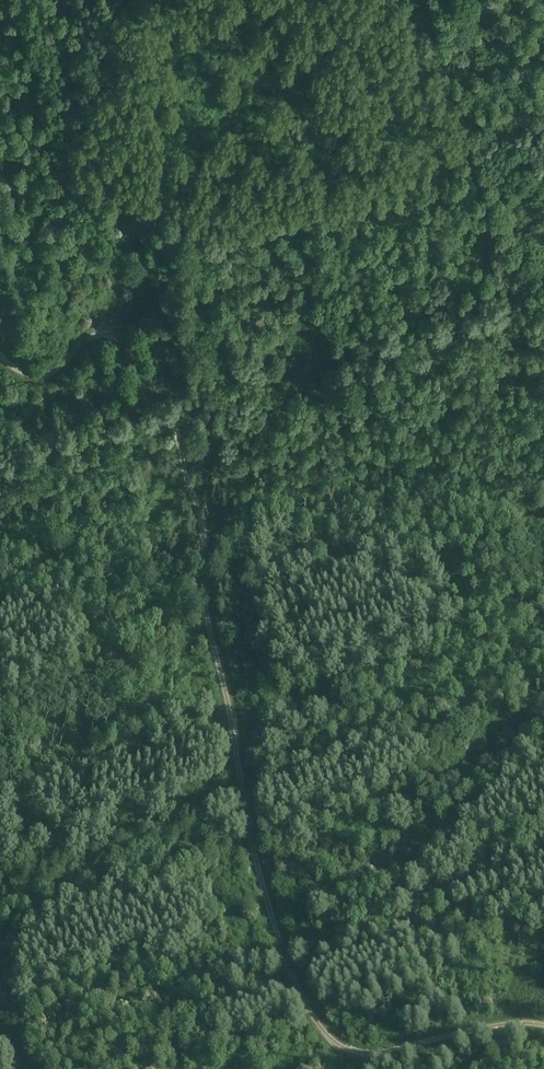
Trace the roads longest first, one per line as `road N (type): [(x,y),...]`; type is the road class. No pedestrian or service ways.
road 1 (track): [(543,1021),(358,1053),(314,1022),(268,907),(210,635),(204,555),(184,462),(158,397),(122,326),(90,327),(69,357),(46,370),(26,374),(0,357)]

